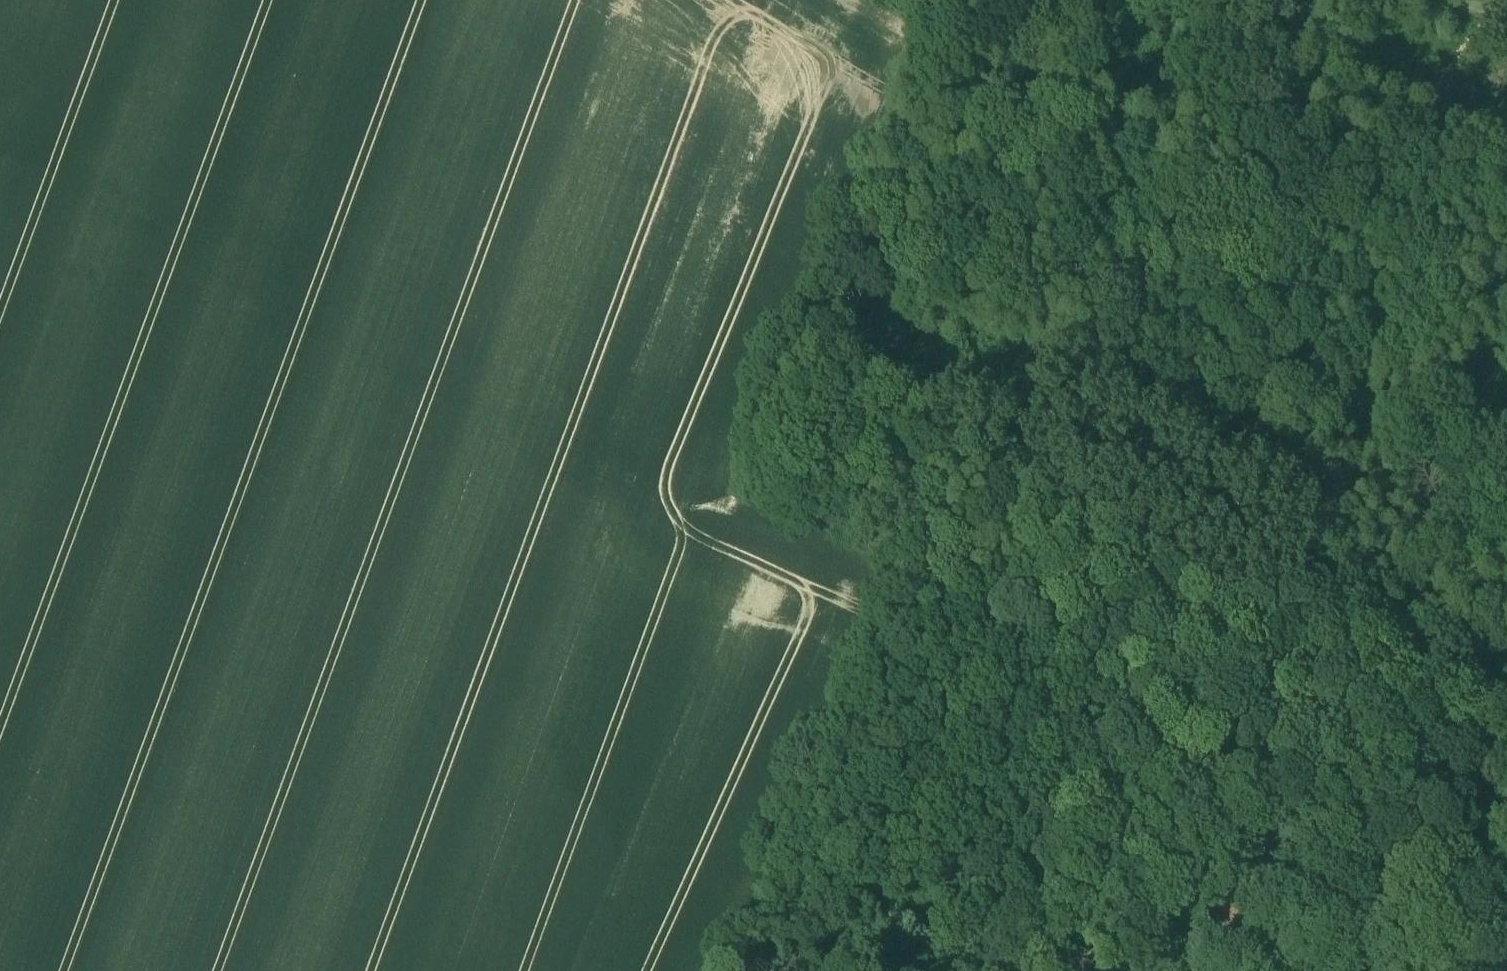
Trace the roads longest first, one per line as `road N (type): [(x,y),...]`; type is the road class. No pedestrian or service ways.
road 1 (track): [(1104,970),(1222,685)]
road 2 (track): [(1506,828),(1302,729)]

